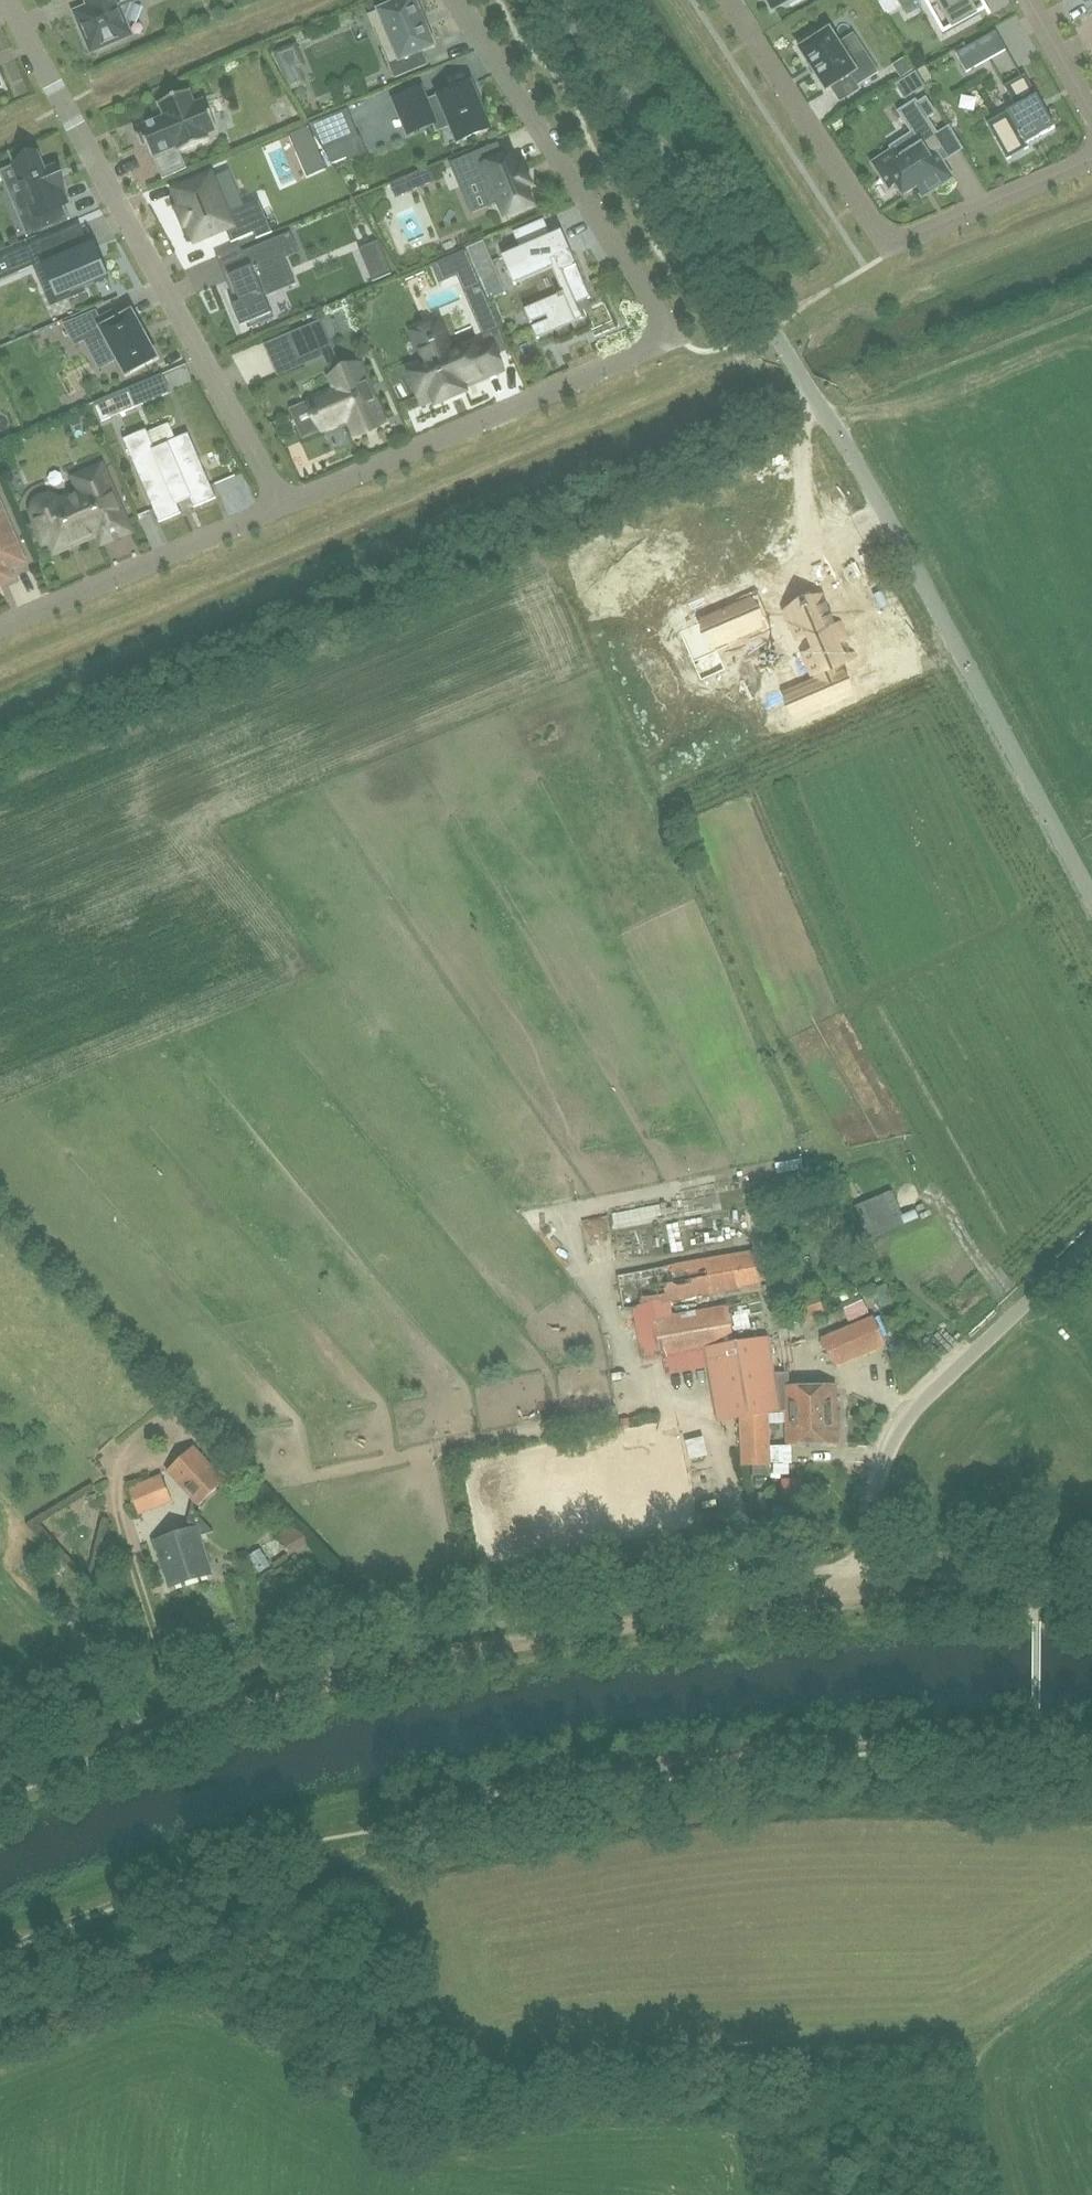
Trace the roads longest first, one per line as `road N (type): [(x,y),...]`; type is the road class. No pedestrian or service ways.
road 1 (track): [(0,1801),(338,1678),(553,1638),(859,1596)]
road 2 (residential): [(284,506),(633,362),(657,342),(661,318),(459,0)]
road 3 (track): [(362,1835),(395,1813),(498,1789),(758,1752),(862,1741),(1091,1741)]
road 4 (unclassified): [(1091,904),(787,348)]
road 5 (residential): [(9,0),(284,506)]
road 6 (residential): [(727,0),(889,251),(1091,161)]
road 7 (unclassified): [(859,1596),(870,1514),(898,1433),(1091,1243)]
road 8 (residential): [(787,348),(560,0)]
road 9 (residential): [(0,631),(284,506)]
road 10 (track): [(1091,1602),(859,1596)]
road 11 (track): [(181,1734),(140,1590)]
road 12 (residential): [(1030,0),(1091,112)]

